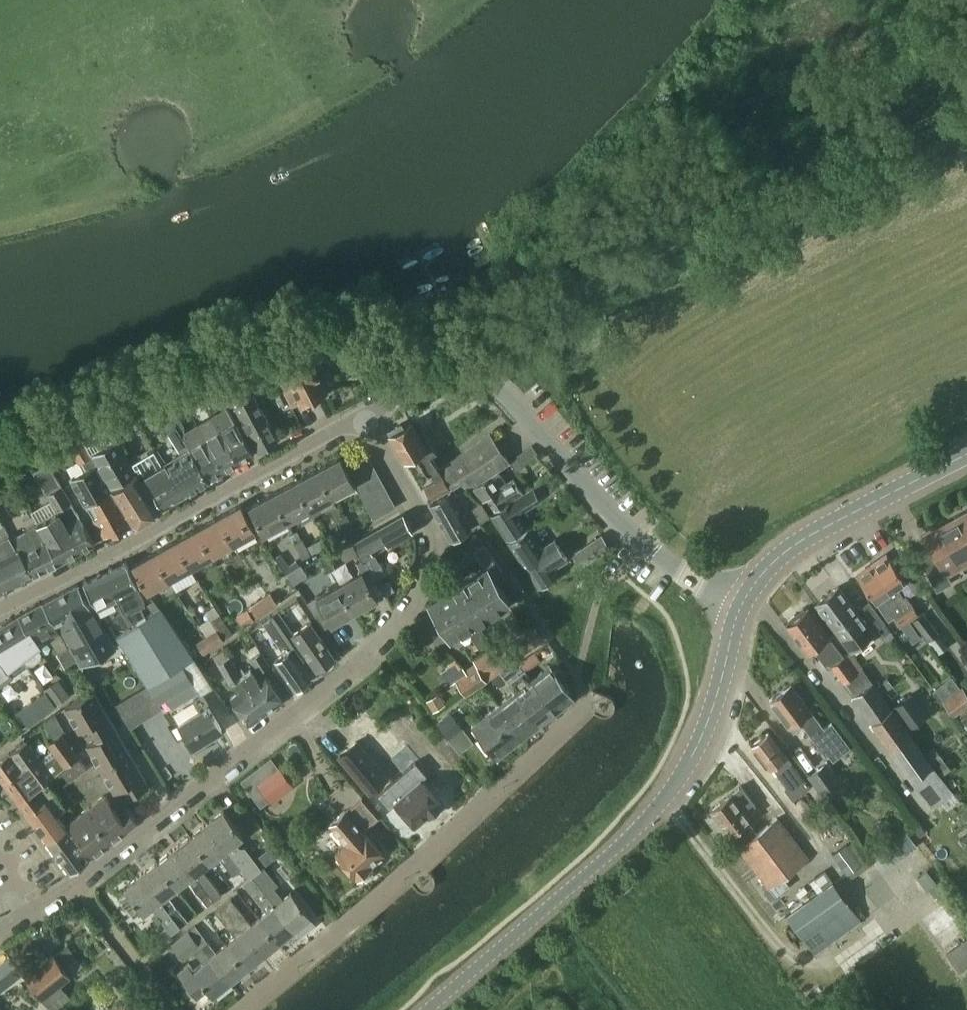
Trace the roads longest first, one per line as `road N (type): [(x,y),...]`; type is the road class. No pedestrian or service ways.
road 1 (residential): [(75,882),(380,646),(427,575),(431,533),(364,416)]
road 2 (tertiary): [(428,1009),(621,847),(683,775),(712,713),(743,601)]
road 3 (unclassified): [(364,416),(446,375),(496,387),(645,544),(743,601)]
road 4 (unclassified): [(0,608),(364,416)]
road 5 (tertiary): [(743,601),(794,544),(966,454)]
road 6 (residential): [(174,1009),(75,882)]
road 7 (track): [(105,697),(170,810)]

